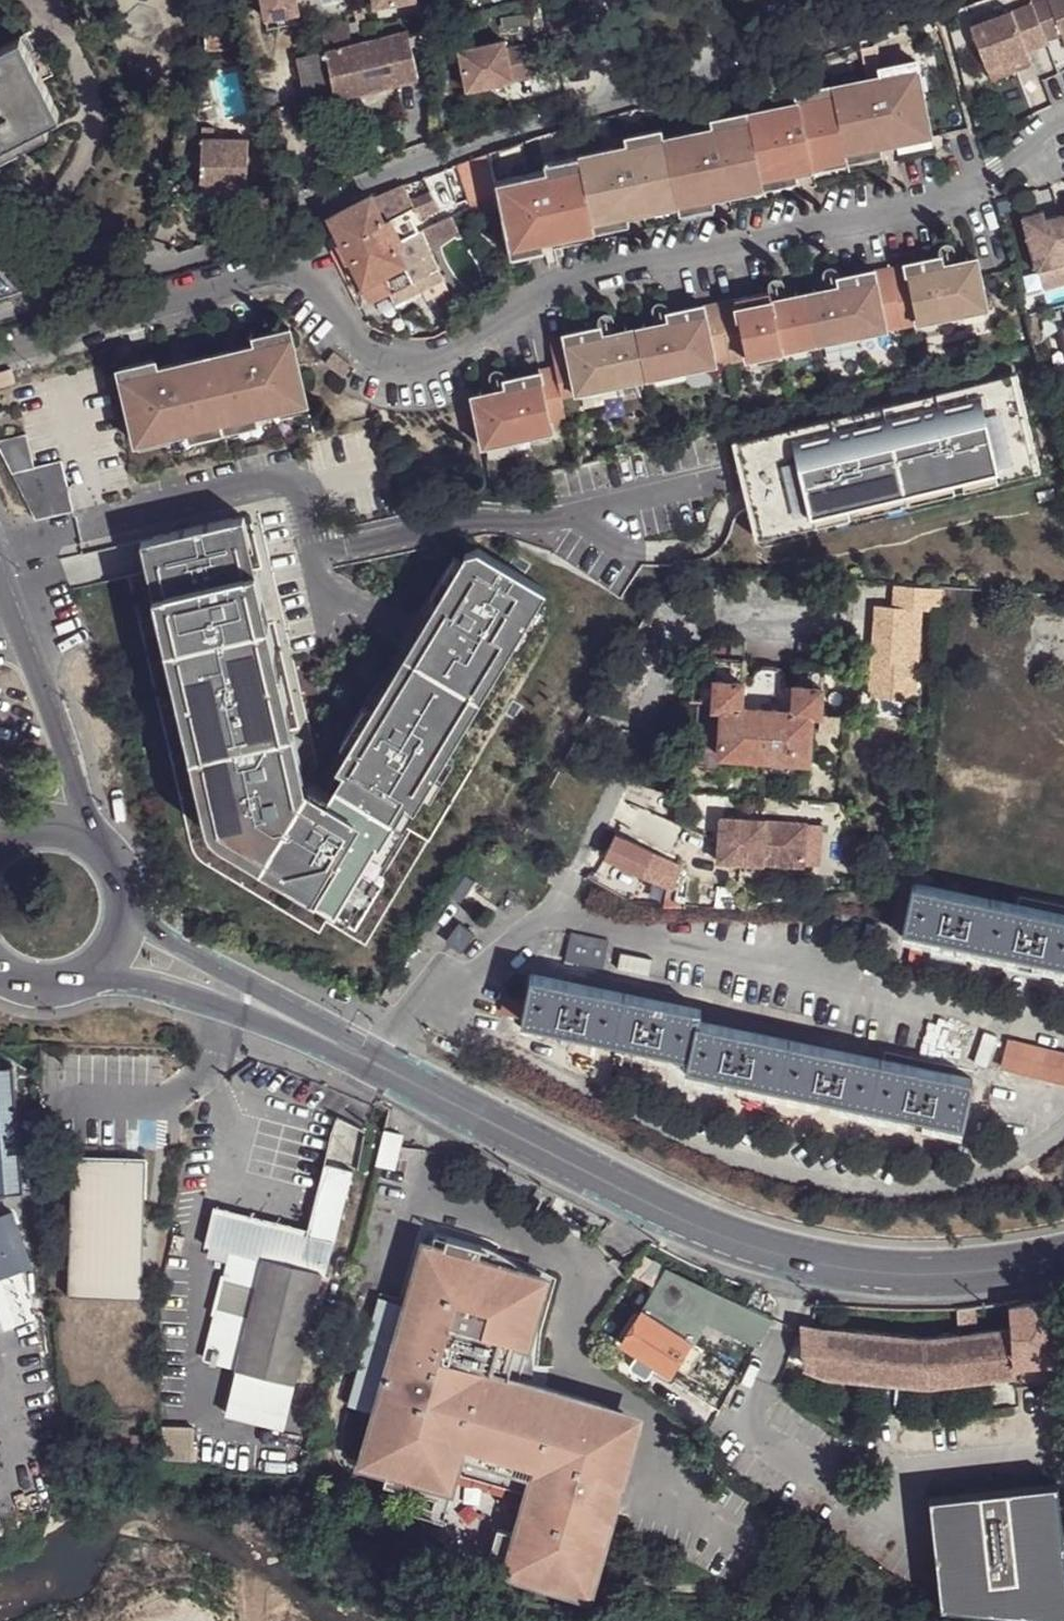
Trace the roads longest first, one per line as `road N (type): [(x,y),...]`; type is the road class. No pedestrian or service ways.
road 1 (unclassified): [(0,310),(287,223),(406,166),(592,105),(717,76),(715,0)]
road 2 (secondary): [(1063,1262),(920,1280),(806,1273),(697,1232),(330,1040)]
road 3 (secondary): [(96,972),(330,1040)]
road 4 (secondary): [(330,1040),(129,913)]
road 5 (tertiary): [(78,827),(69,764),(13,616)]

